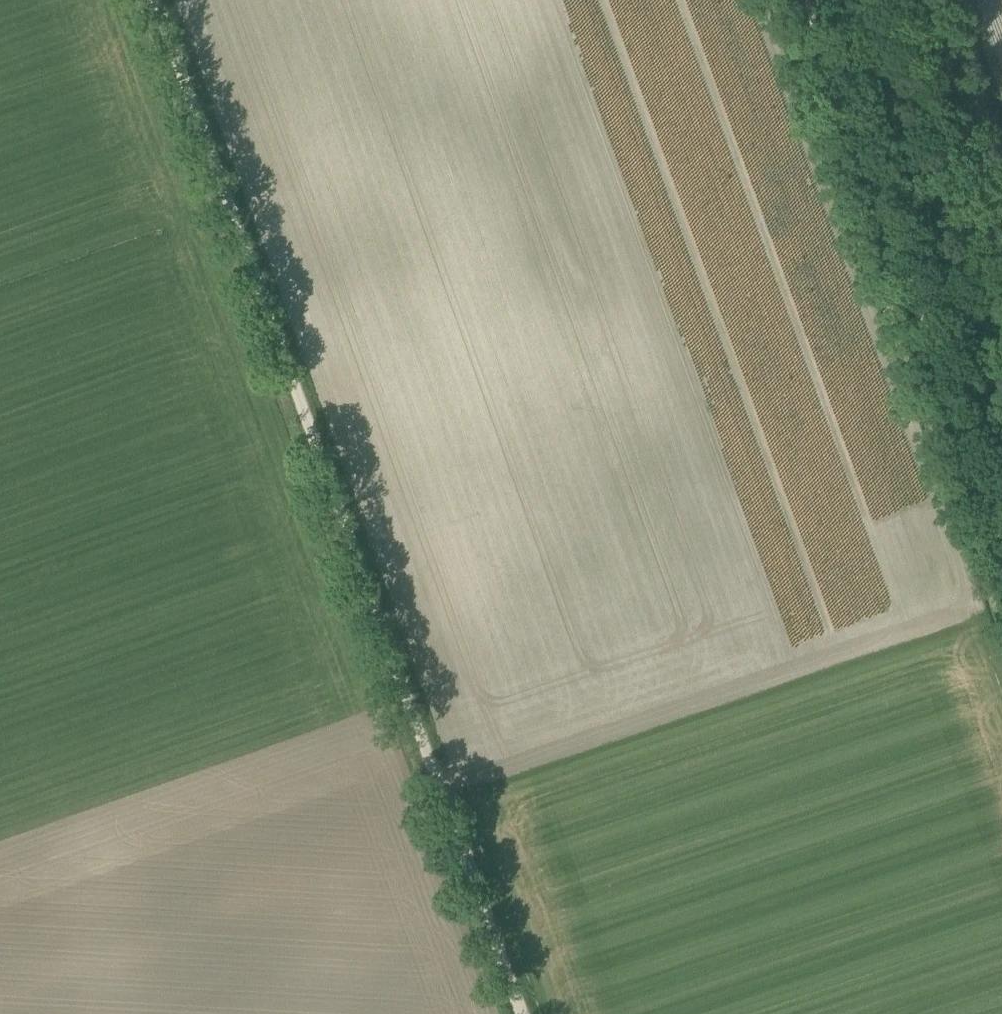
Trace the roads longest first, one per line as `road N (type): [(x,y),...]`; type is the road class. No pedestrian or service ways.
road 1 (track): [(520,1013),(151,0)]

